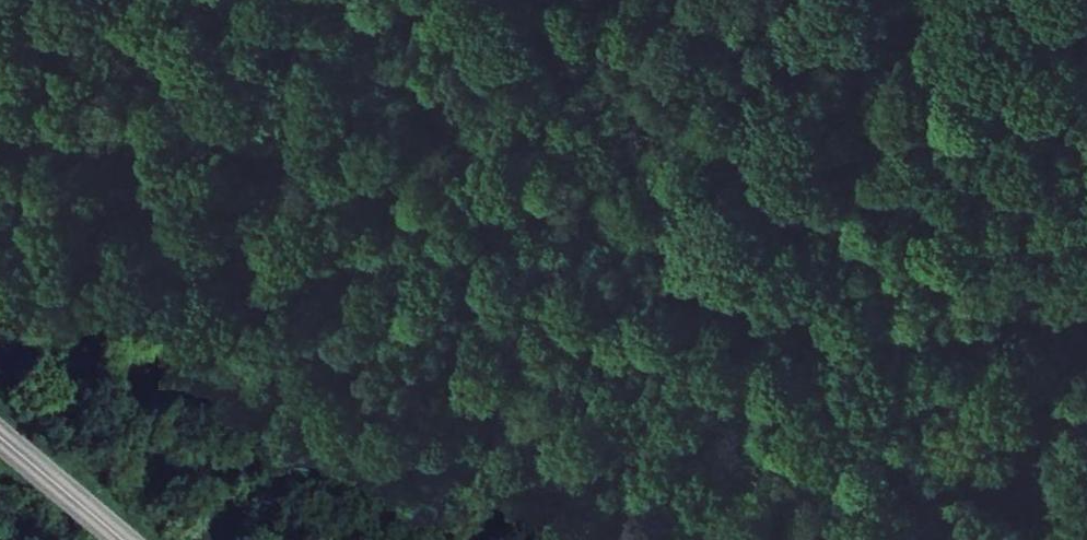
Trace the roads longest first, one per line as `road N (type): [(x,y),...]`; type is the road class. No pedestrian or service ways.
road 1 (tertiary): [(126,539),(0,435)]

